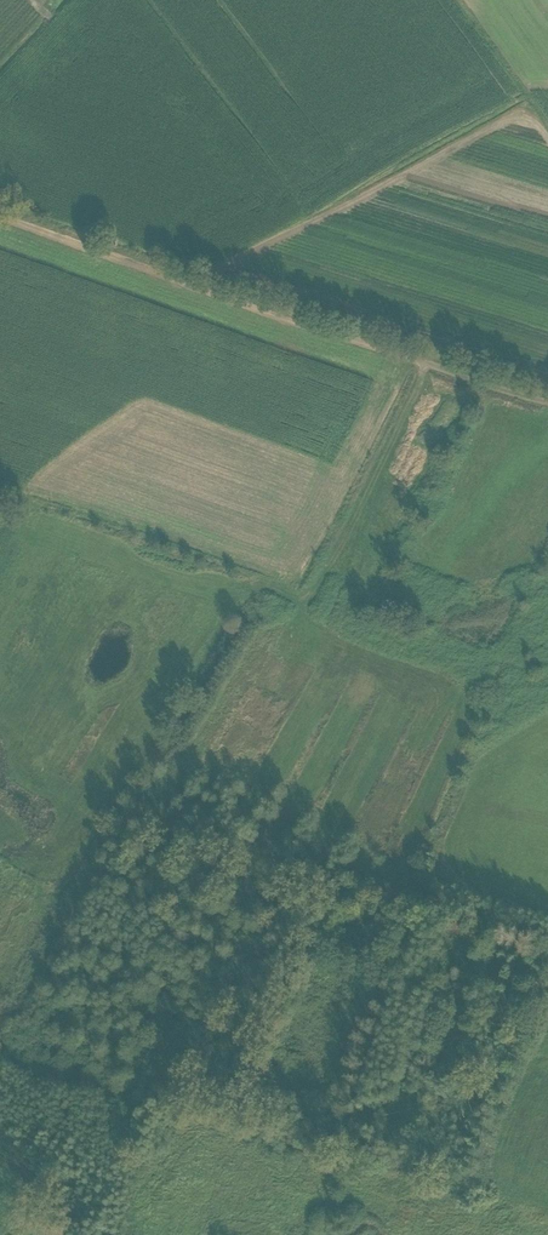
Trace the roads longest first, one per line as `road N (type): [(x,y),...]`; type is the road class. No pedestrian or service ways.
road 1 (track): [(0,1022),(257,585),(241,573),(0,492)]
road 2 (track): [(547,399),(0,218)]

